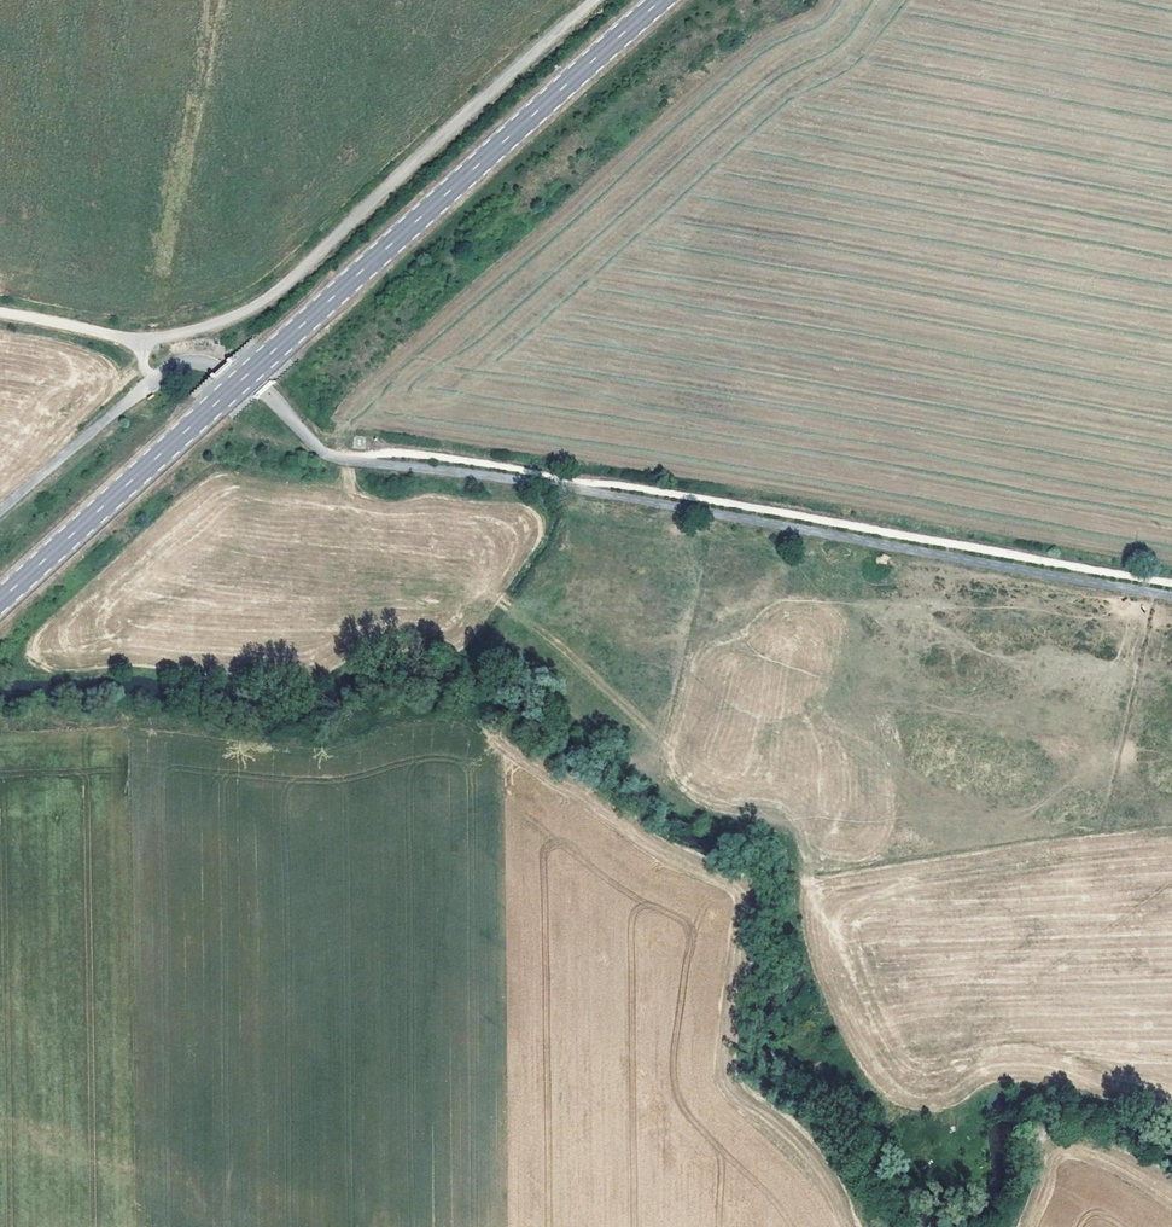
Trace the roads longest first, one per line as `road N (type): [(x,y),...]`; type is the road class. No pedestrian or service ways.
road 1 (primary): [(0,604),(667,0)]
road 2 (track): [(0,320),(167,344),(270,306),(603,0)]

